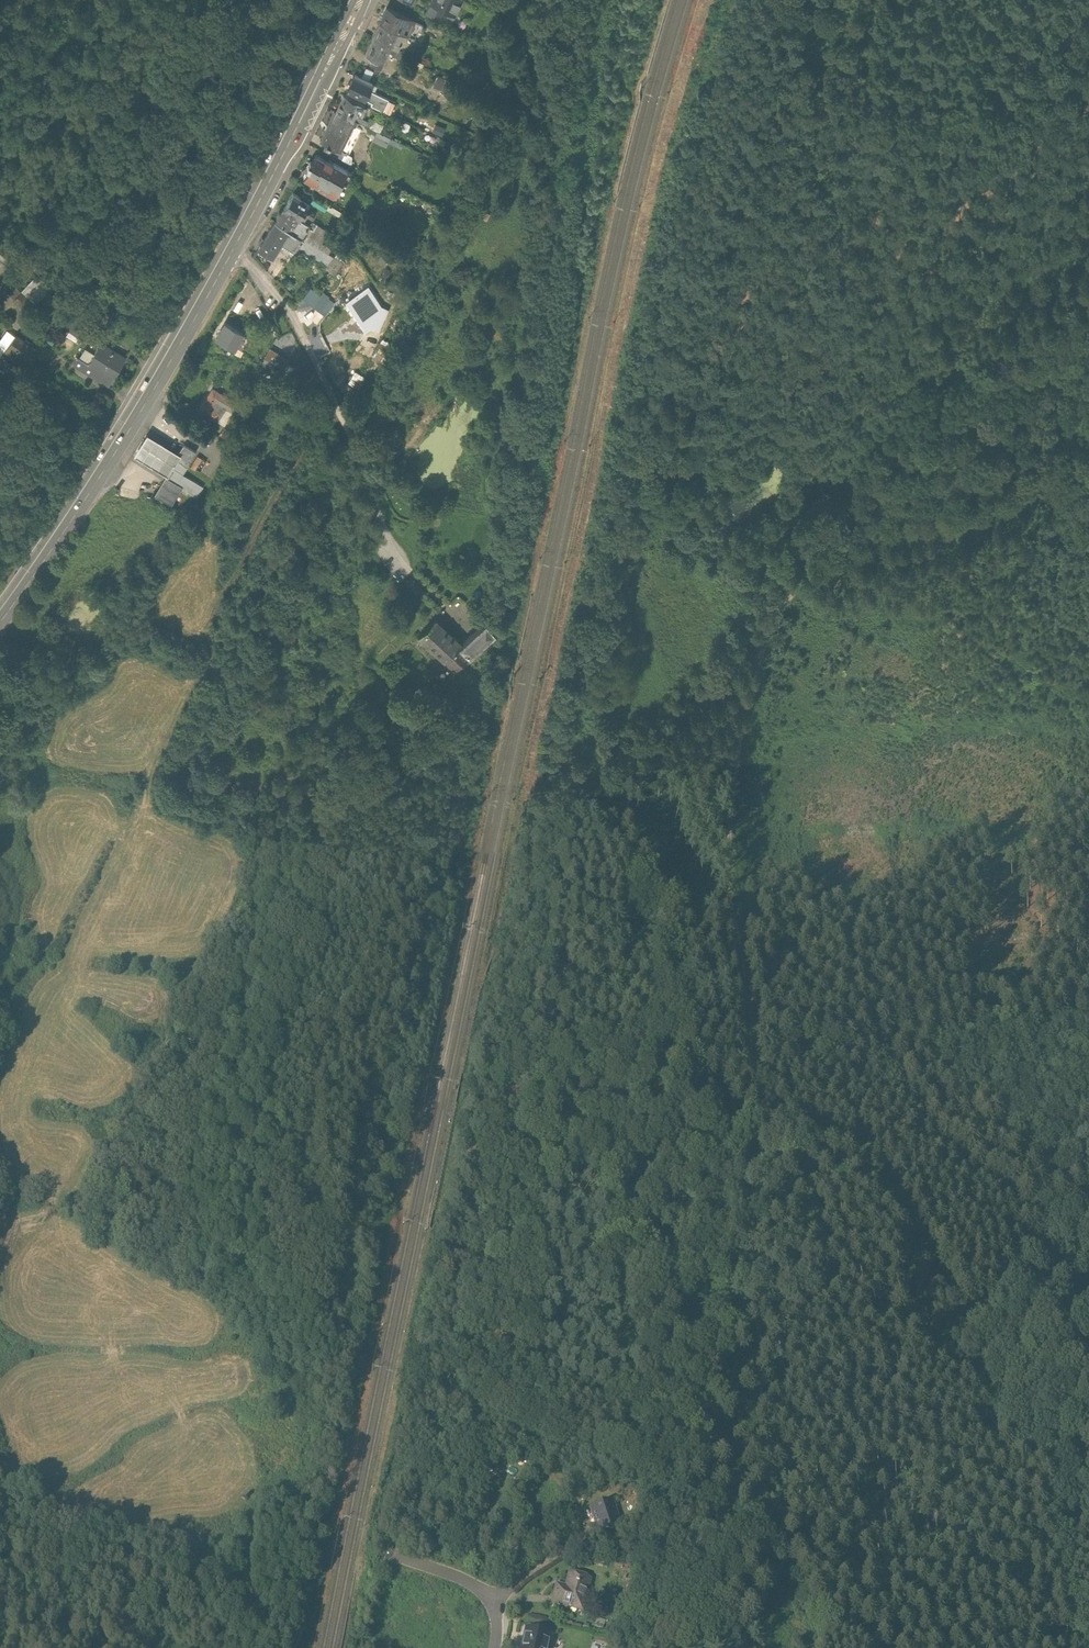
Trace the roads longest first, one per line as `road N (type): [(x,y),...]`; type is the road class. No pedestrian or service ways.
road 1 (primary): [(0,622),(141,409),(362,0)]
road 2 (track): [(729,821),(763,647),(813,571),(862,546),(1088,469)]
road 3 (track): [(766,1115),(751,1320),(708,1442)]
road 4 (track): [(766,1115),(730,904),(729,821)]
road 5 (residential): [(494,1647),(496,1619),(481,1592),(393,1557)]

